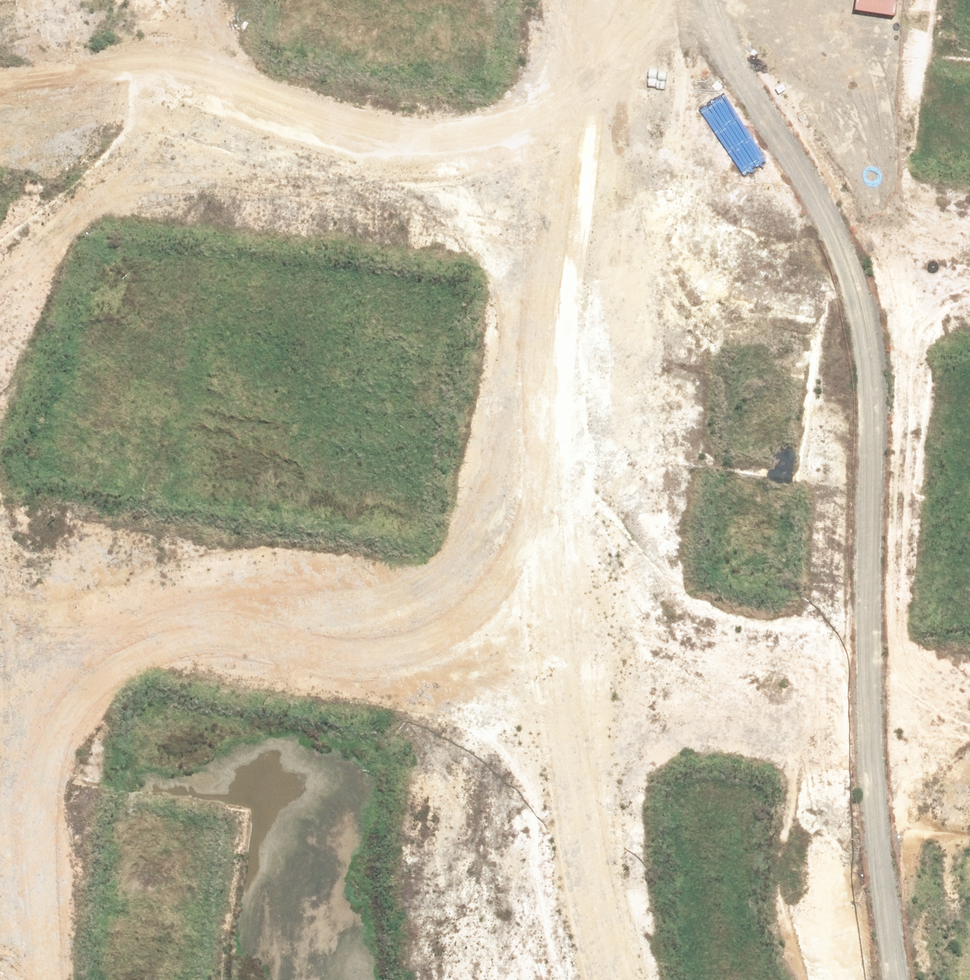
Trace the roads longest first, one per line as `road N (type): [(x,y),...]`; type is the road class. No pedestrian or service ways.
road 1 (unknown): [(0,90),(580,203),(969,256)]
road 2 (tertiary): [(580,979),(559,830),(549,622),(597,0)]
road 3 (tertiary): [(659,0),(654,215),(625,637),(626,823),(644,979)]
road 4 (unknown): [(969,722),(625,637),(33,521)]
road 5 (unknown): [(0,714),(33,521)]

